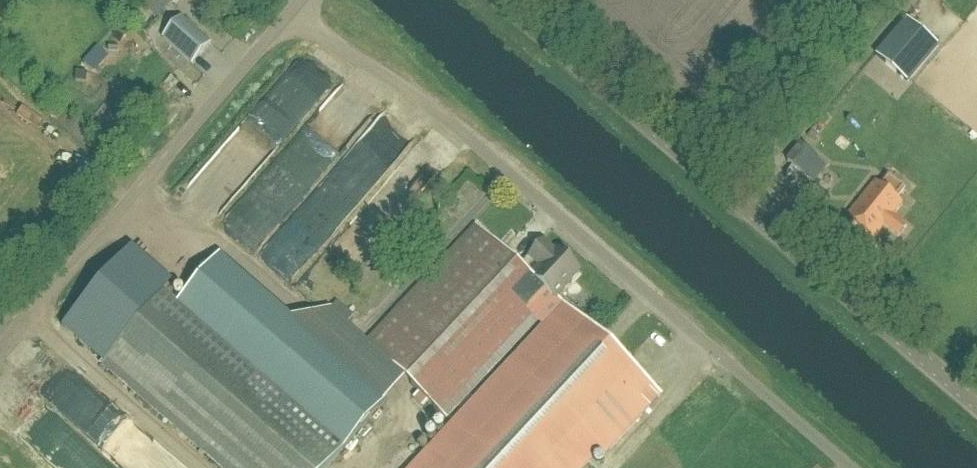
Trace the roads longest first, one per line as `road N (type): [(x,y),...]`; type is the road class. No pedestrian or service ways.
road 1 (unclassified): [(848,467),(479,150),(403,89),(287,17)]
road 2 (unclassified): [(976,407),(499,0)]
road 3 (unclassified): [(0,353),(287,17)]

